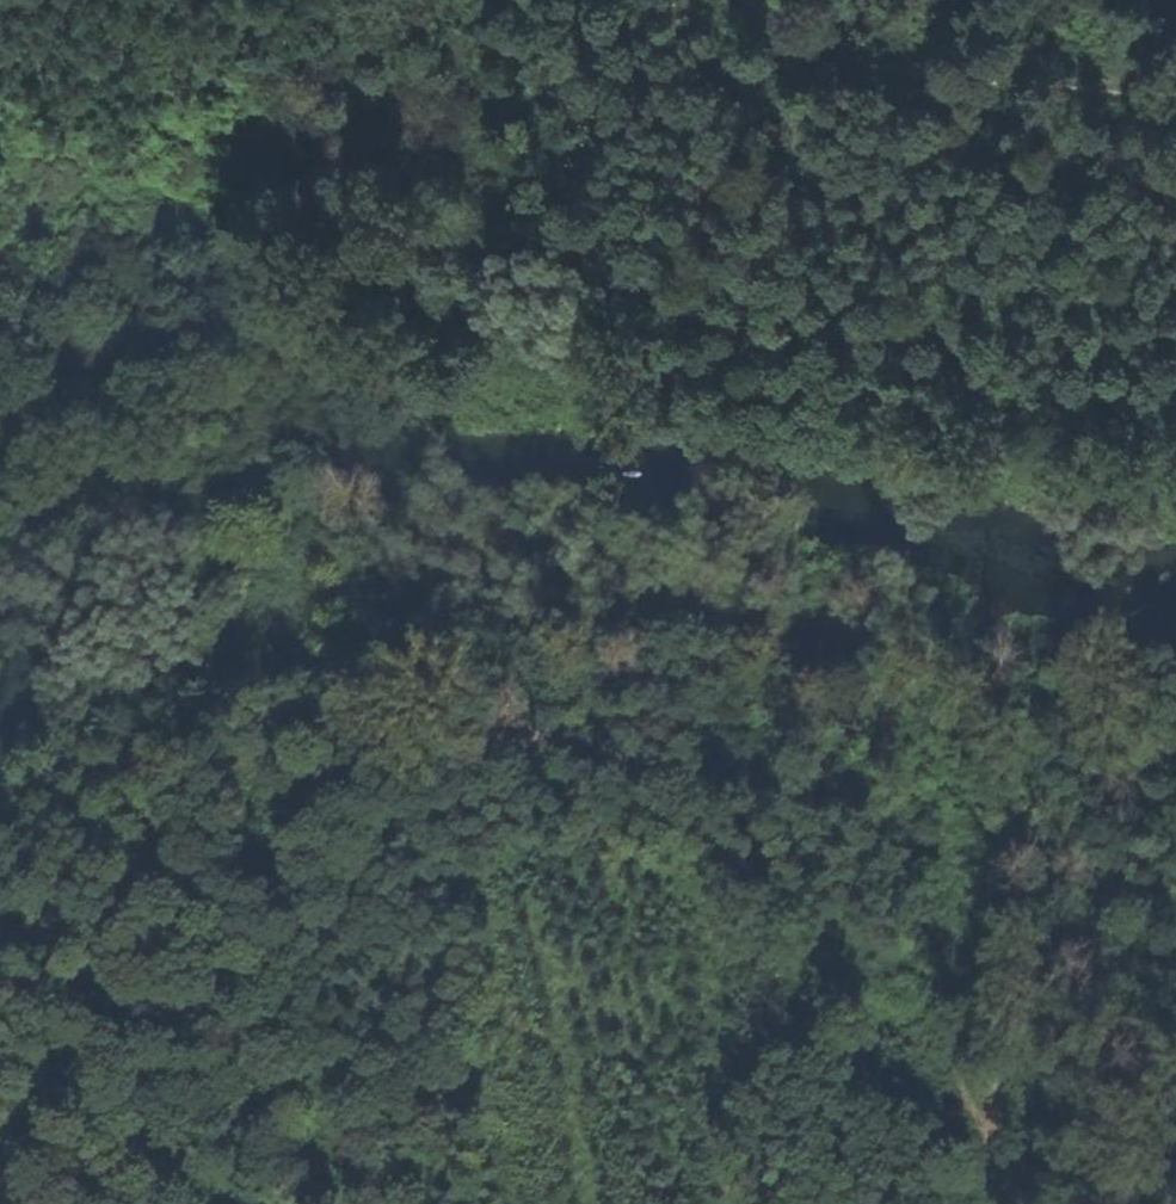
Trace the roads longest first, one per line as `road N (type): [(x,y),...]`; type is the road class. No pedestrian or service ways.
road 1 (track): [(1175,79),(1118,81),(875,51),(749,0)]

